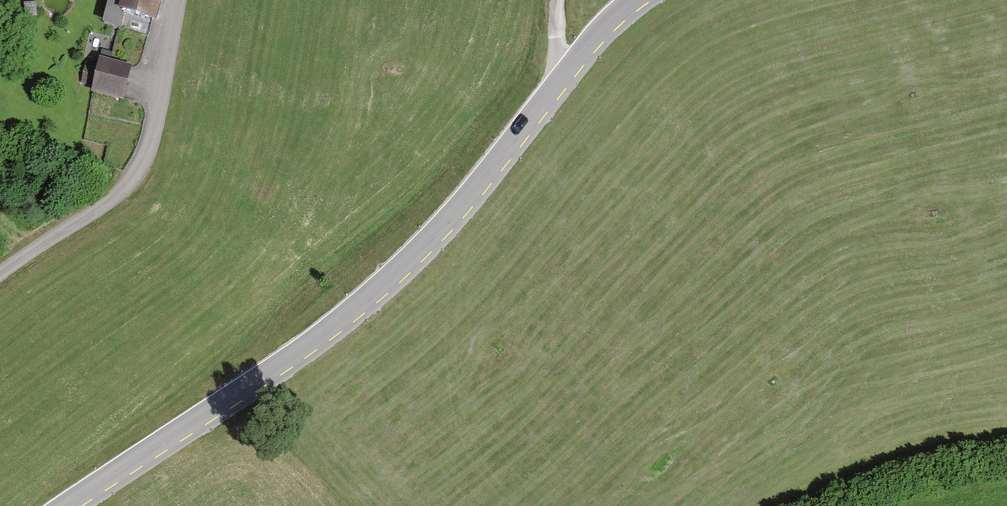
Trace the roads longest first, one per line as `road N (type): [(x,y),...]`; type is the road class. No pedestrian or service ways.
road 1 (tertiary): [(634,0),(405,264),(300,351),(67,505)]
road 2 (residential): [(0,273),(114,197),(138,170),(153,135),(177,0)]
road 3 (track): [(1006,451),(868,479),(813,505)]

